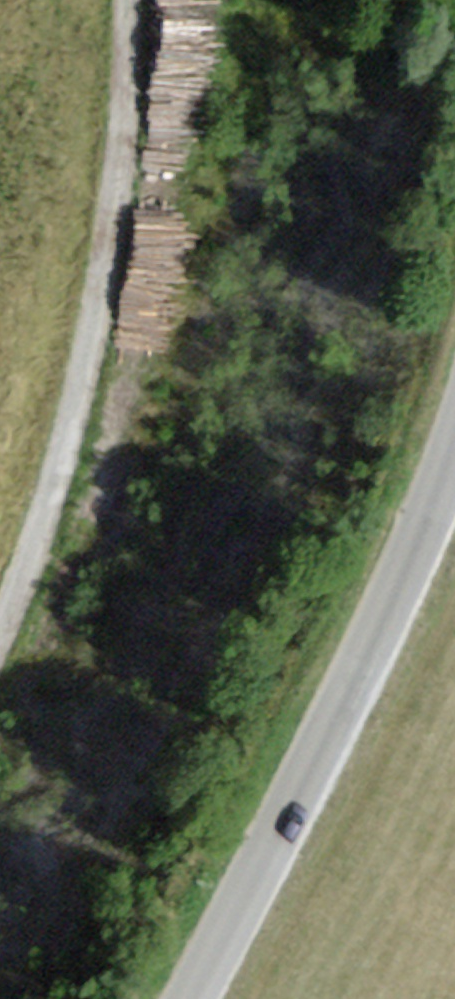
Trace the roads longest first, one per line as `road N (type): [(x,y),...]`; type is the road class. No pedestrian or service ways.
road 1 (track): [(126,0),(121,99),(45,554),(0,641)]
road 2 (unclassified): [(454,451),(374,643),(190,998)]

